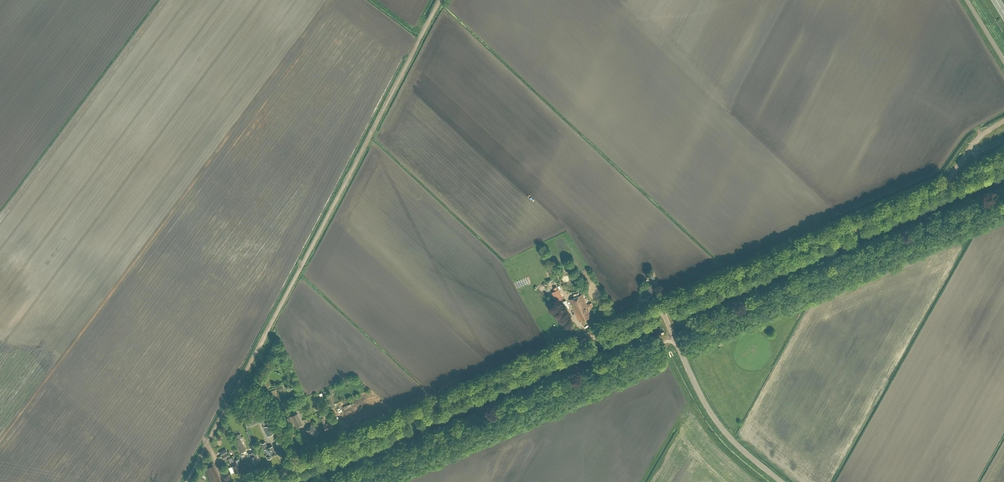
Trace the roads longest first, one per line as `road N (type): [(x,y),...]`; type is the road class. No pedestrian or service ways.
road 1 (track): [(440,0),(186,481)]
road 2 (unclassified): [(661,307),(260,481)]
road 3 (unclassified): [(661,307),(943,184),(977,139),(1003,120)]
road 4 (track): [(675,337),(335,481)]
road 5 (unclassified): [(782,481),(709,411),(661,307)]

